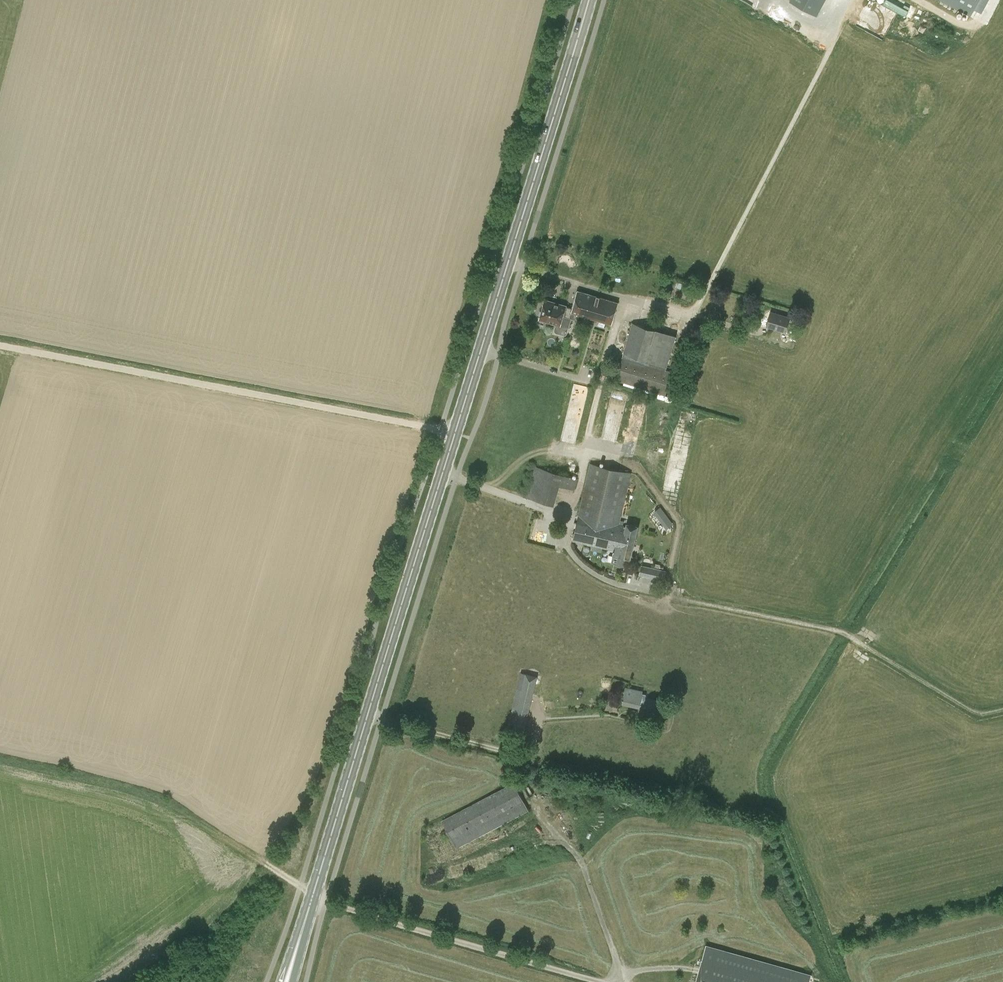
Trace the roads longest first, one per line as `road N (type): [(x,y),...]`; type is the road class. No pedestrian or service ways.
road 1 (primary): [(287,979),(455,433)]
road 2 (track): [(159,962),(232,902),(261,862),(325,903),(597,981)]
road 3 (unclassified): [(455,433),(0,346)]
road 4 (primary): [(455,433),(588,0)]

